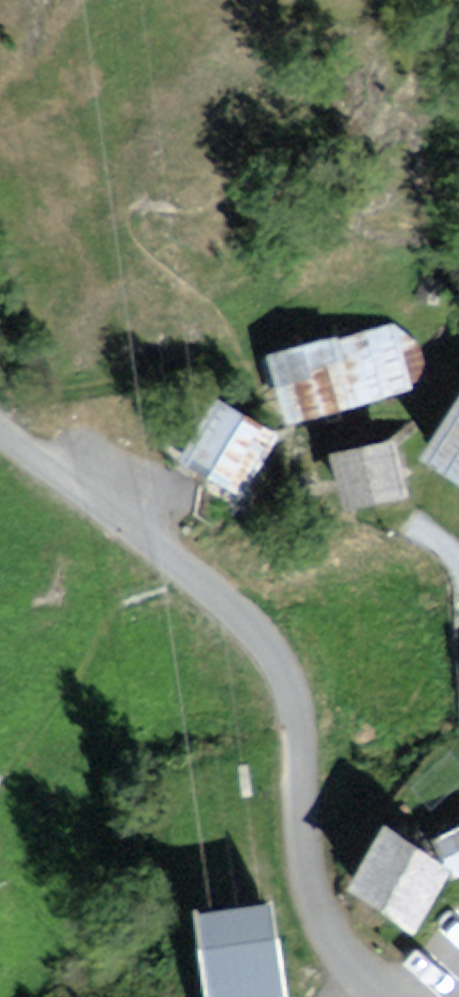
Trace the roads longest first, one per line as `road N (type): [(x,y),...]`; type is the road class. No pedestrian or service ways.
road 1 (residential): [(422,996),(338,947),(318,913),(305,848),(312,763),(290,681),(269,639),(169,547),(0,418)]
road 2 (track): [(0,376),(250,327)]

